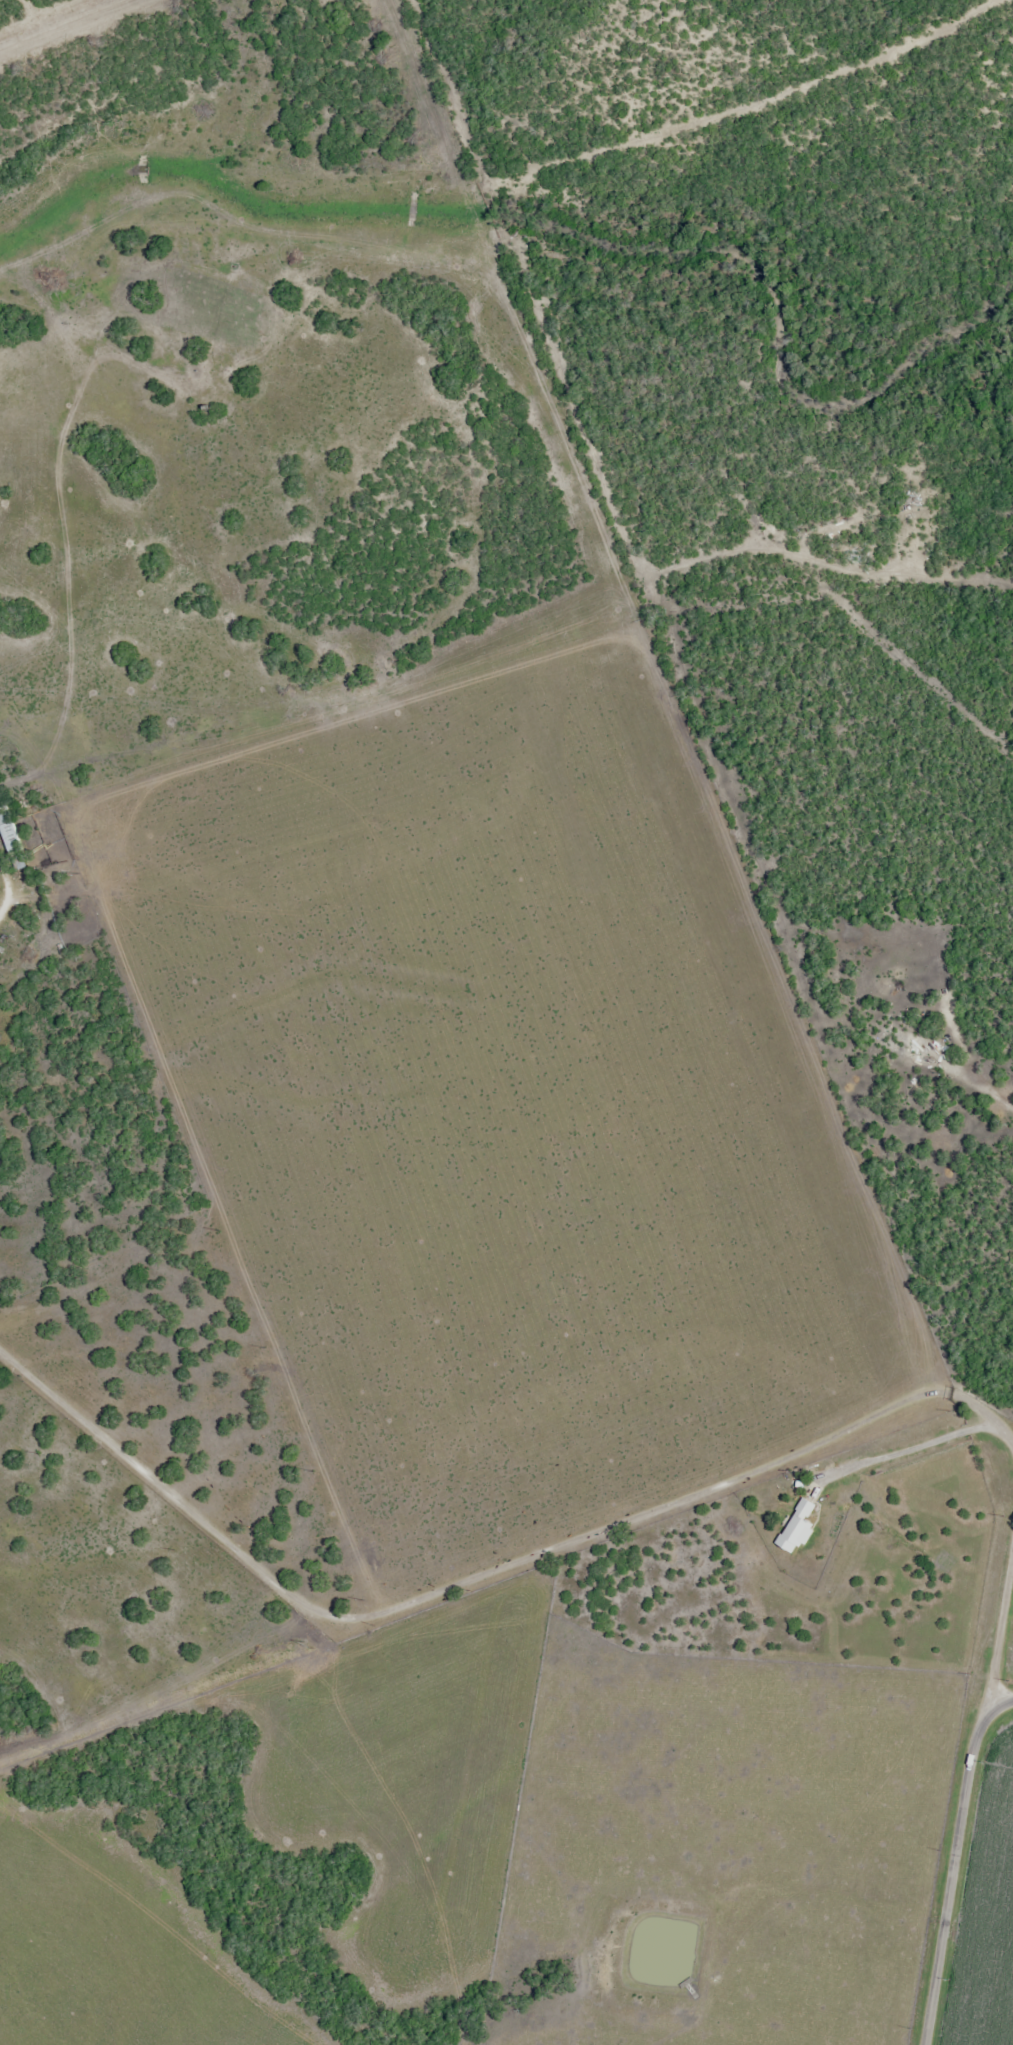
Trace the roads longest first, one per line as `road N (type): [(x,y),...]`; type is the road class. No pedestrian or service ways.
road 1 (residential): [(923,2044),(970,1747),(992,1700),(1012,1697)]
road 2 (residential): [(992,1700),(1012,1562)]

